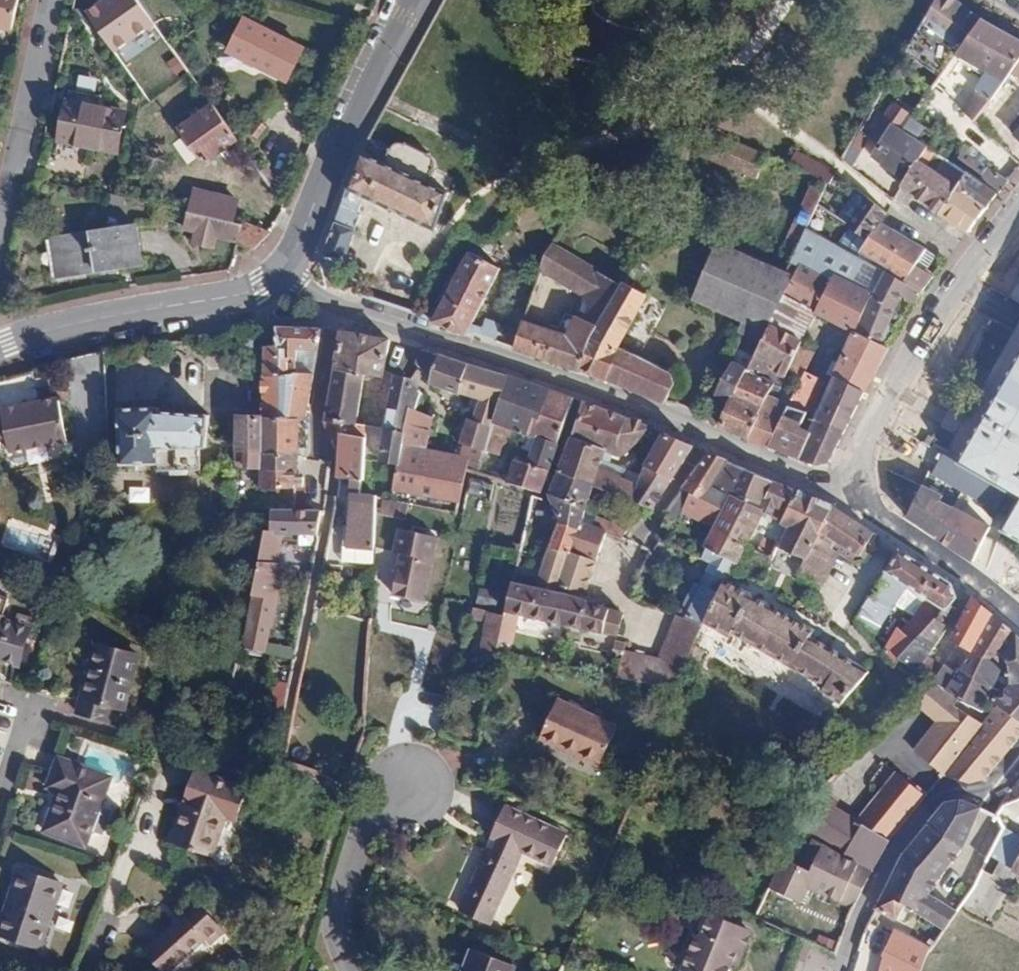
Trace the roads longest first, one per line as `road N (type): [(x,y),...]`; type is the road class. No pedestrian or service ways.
road 1 (track): [(789,0),(760,42),(716,75),(630,127),(474,197),(421,257),(380,242),(345,317)]
road 2 (residential): [(704,438),(465,350),(315,308),(274,279)]
road 3 (residential): [(416,0),(301,240),(274,279)]
road 4 (residential): [(1018,764),(994,790),(947,791),(932,804),(894,850),(844,970)]
road 5 (residential): [(274,279),(250,292),(91,320),(0,348)]
road 6 (residential): [(843,497),(980,267)]
road 7 (residential): [(54,0),(0,253)]
road 8 (residential): [(1018,615),(843,497)]
road 9 (residential): [(704,438),(611,603)]
road 10 (residential): [(843,497),(704,438)]

